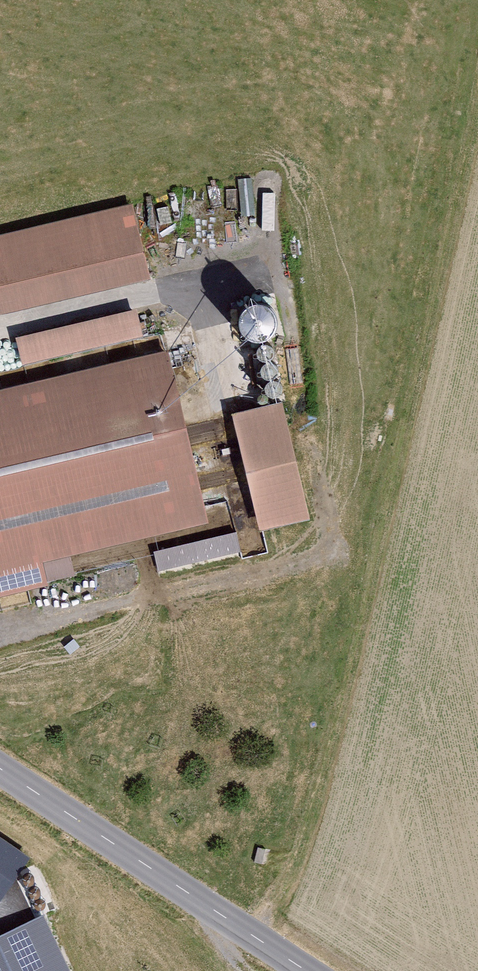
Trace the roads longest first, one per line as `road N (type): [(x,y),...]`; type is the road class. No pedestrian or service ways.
road 1 (tertiary): [(0,775),(307,970)]

